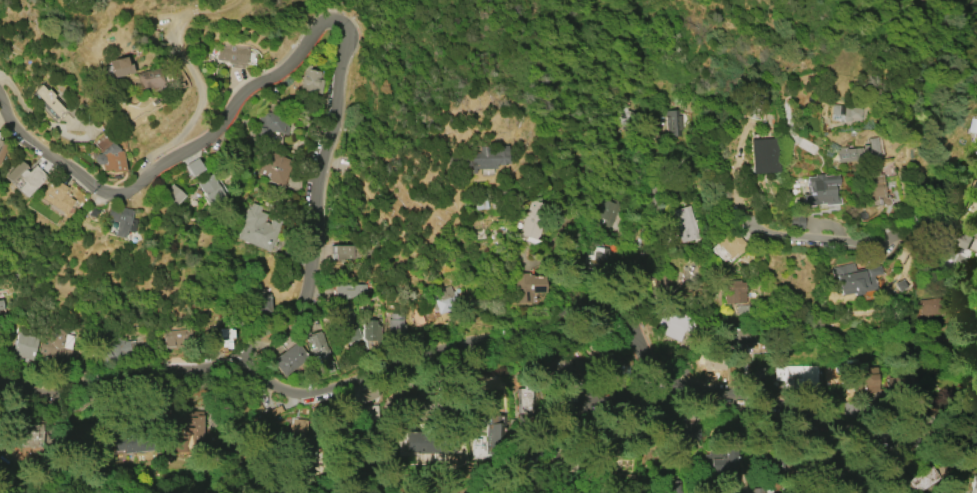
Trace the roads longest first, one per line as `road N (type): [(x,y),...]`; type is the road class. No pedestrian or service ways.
road 1 (residential): [(784,404),(695,389),(654,363),(640,326),(616,311),(423,356),(311,395),(225,363),(146,367),(77,383),(0,367)]
road 2 (residential): [(241,366),(310,284),(316,190),(332,133),(345,22),(322,29),(233,104),(219,126),(145,174)]
road 3 (residential): [(976,247),(933,232),(908,232),(878,246),(775,238),(740,227),(724,183)]
road 4 (residential): [(201,10),(175,23),(170,36),(194,77),(199,107),(175,141),(145,161),(145,174)]
road 5 (residential): [(654,128),(640,203),(640,326)]
road 6 (residential): [(976,440),(842,426),(784,404)]
road 7 (residential): [(0,94),(14,129),(98,191),(129,190),(145,174)]
road 8 (residential): [(784,404),(743,257)]
road 9 (residential): [(784,404),(669,453)]

